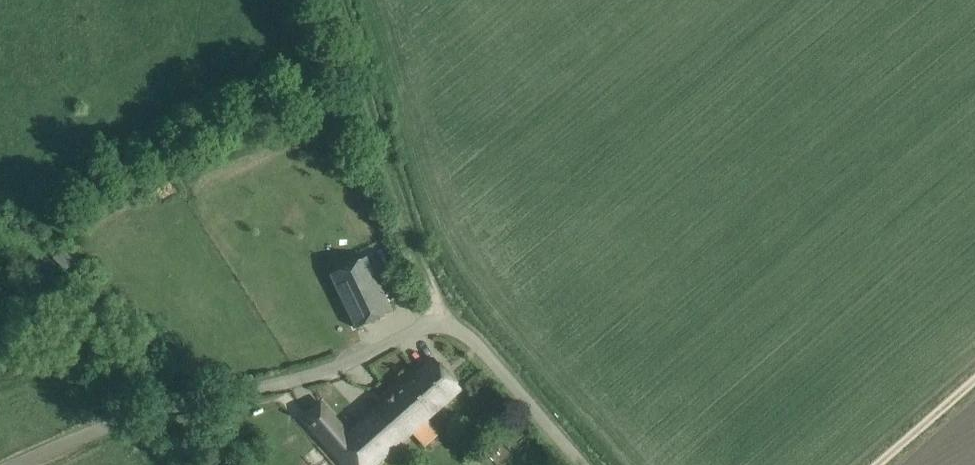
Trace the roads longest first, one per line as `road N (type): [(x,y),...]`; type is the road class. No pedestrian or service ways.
road 1 (unclassified): [(584,464),(467,332),(436,324),(314,375),(128,419),(16,464)]
road 2 (track): [(335,0),(436,324)]
road 3 (track): [(974,379),(873,464)]

